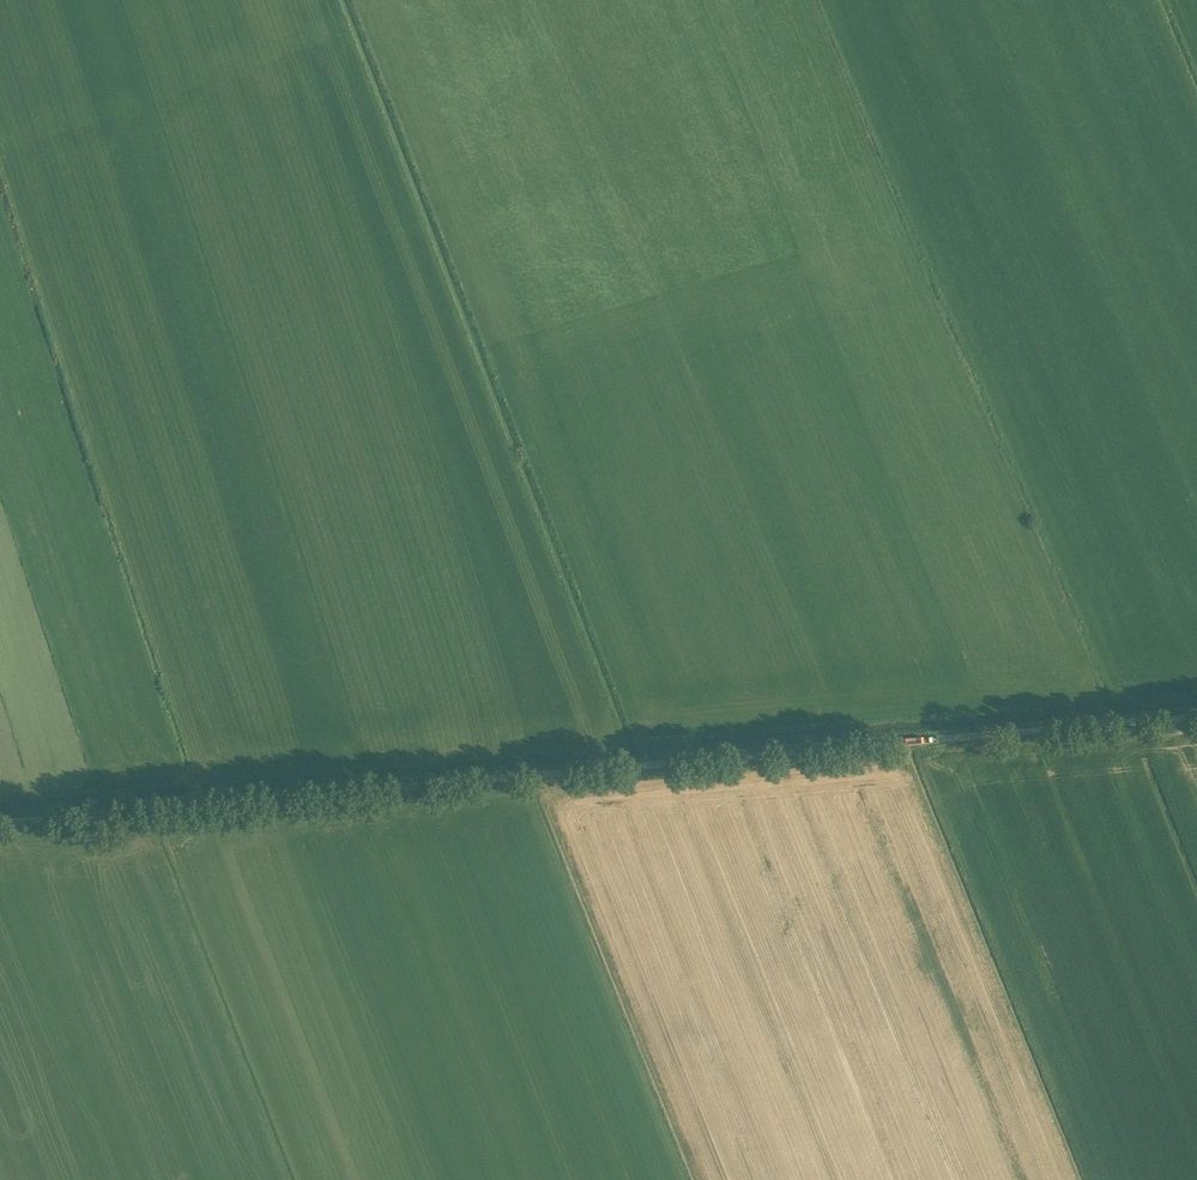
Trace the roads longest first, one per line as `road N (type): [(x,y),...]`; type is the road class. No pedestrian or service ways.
road 1 (unclassified): [(0,824),(1196,716)]

